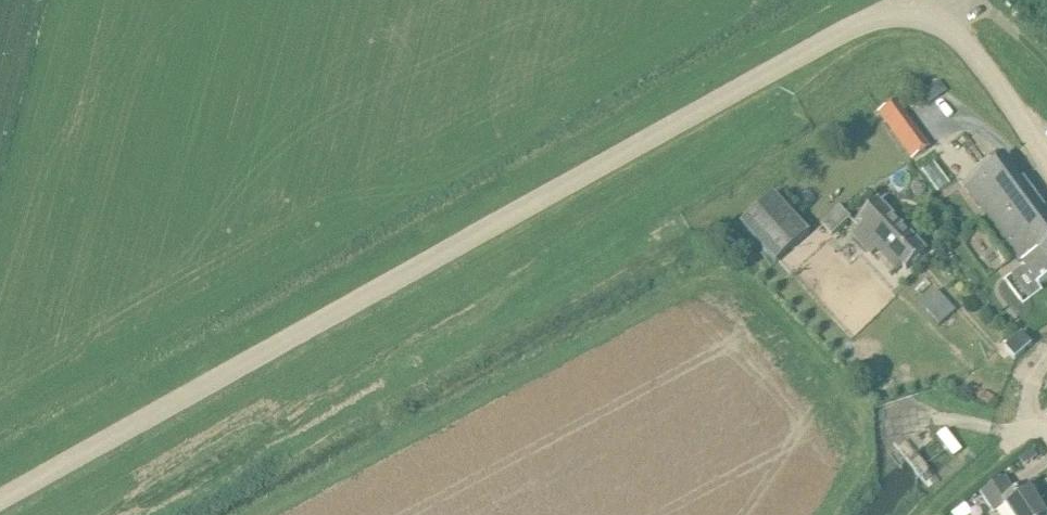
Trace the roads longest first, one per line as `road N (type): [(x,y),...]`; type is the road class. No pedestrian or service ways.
road 1 (unclassified): [(0,502),(873,20),(923,21),(965,46),(1046,160)]
road 2 (track): [(853,30),(788,92),(502,302),(476,337),(153,514)]
road 3 (track): [(700,213),(850,347),(1034,373)]
road 4 (track): [(476,337),(776,170)]

